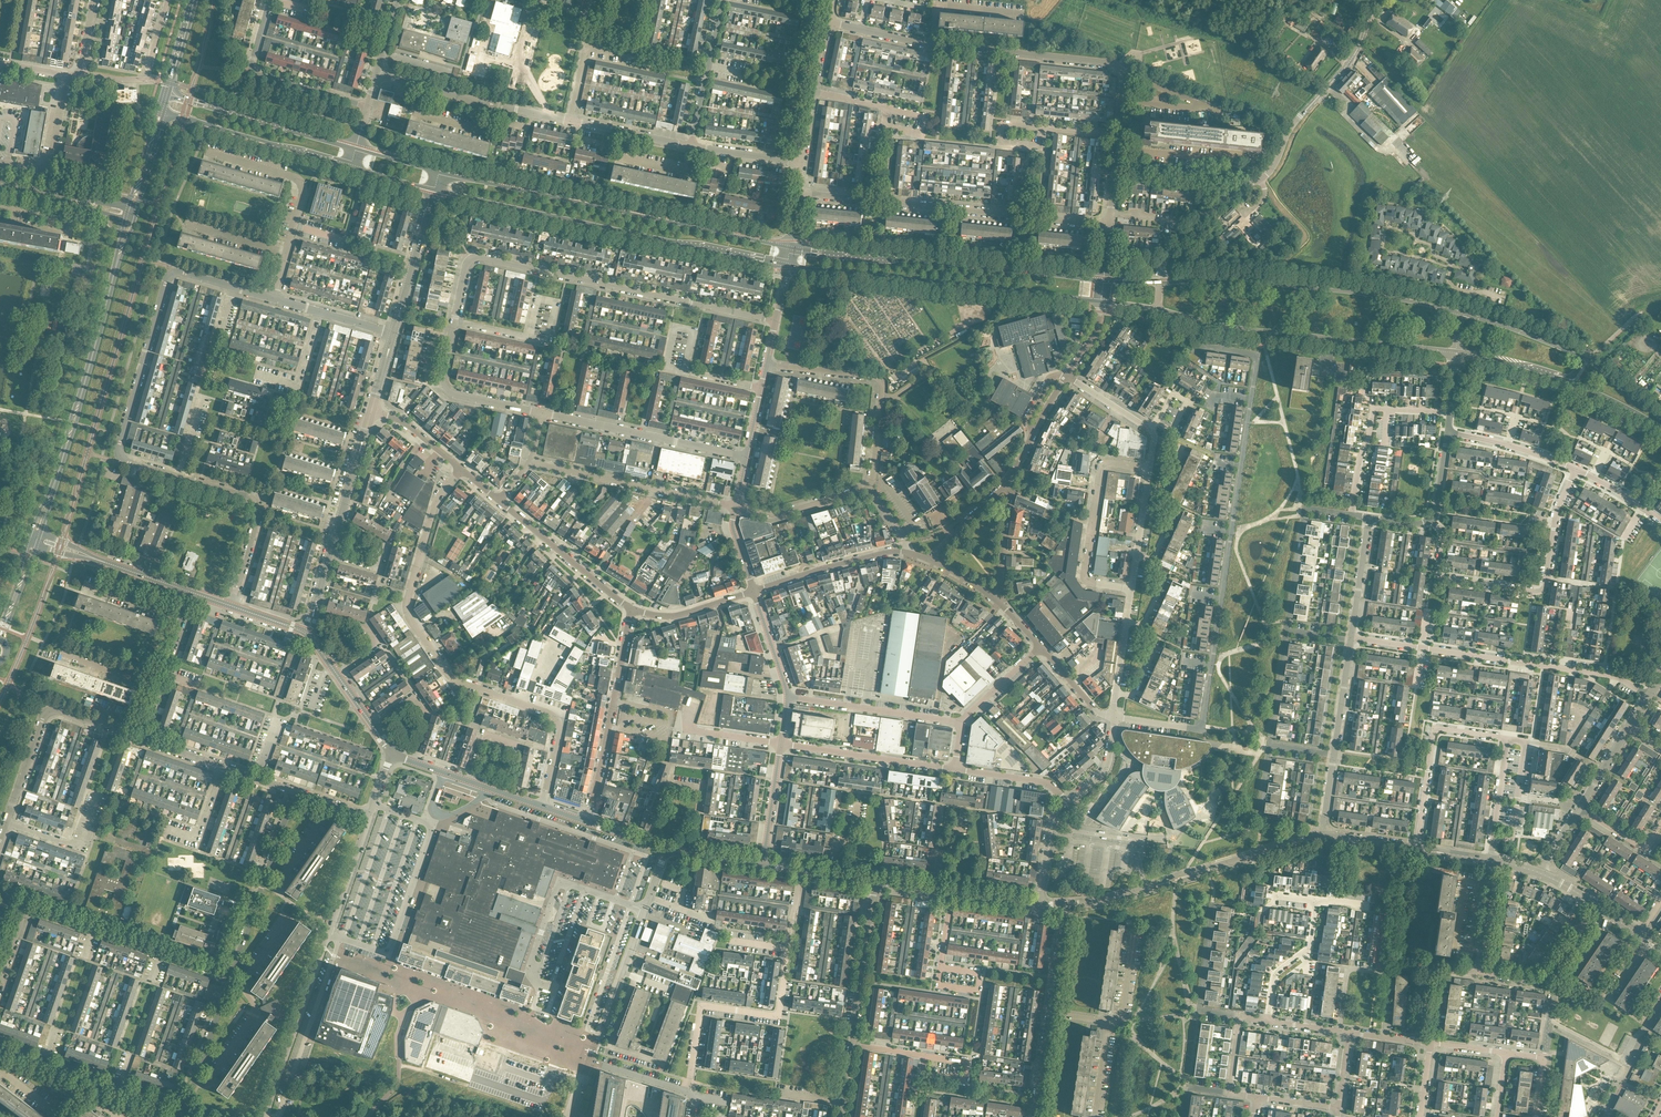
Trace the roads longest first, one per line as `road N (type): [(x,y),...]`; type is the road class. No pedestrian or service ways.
road 1 (residential): [(1114,717),(1203,726),(1257,359),(1222,348)]
road 2 (residential): [(454,323),(467,265),(476,258),(775,321)]
road 3 (unclassified): [(1160,283),(1169,254),(1220,201),(1267,175),(1294,123),(1371,28),(1376,0)]
road 4 (residential): [(736,507),(779,516),(867,491),(874,481),(878,379),(766,365)]
road 5 (tertiary): [(434,190),(787,264)]
road 6 (tertiary): [(790,248),(439,174)]
road 7 (tertiary): [(38,533),(131,214)]
road 8 (residential): [(266,1116),(369,816)]
road 9 (tertiary): [(787,264),(1101,301)]
road 10 (residential): [(234,287),(182,272),(166,281),(119,452),(128,463),(178,477)]
road 11 (tertiary): [(1103,280),(790,248)]
road 12 (residential): [(1109,225),(797,194)]
road 13 (residential): [(1649,697),(1605,676),(1351,638)]
road 14 (residential): [(1431,520),(1441,532),(1443,579),(1539,592),(1556,514),(1576,471)]
road 15 (unclassified): [(1324,837),(1068,905)]
road 16 (residential): [(479,690),(453,679),(406,606),(435,505),(459,468)]
road 17 (residential): [(1267,1021),(1273,975),(1308,956),(1315,901),(1274,895),(1237,958)]
road 18 (tertiary): [(1225,325),(1456,351)]
road 19 (residential): [(788,949),(777,1015),(702,1007),(686,1092)]
road 20 (residential): [(1122,101),(1124,75),(1113,64),(931,44)]
road 21 (residential): [(589,1059),(664,849)]
road 22 (residential): [(585,821),(631,609)]
road 23 (residential): [(736,507),(530,462)]
road 24 (residential): [(139,738),(49,712),(7,821)]
road 25 (residential): [(746,457),(541,413)]
road 26 (unclassified): [(1132,589),(1087,578),(1100,472),(1108,463),(1150,468)]
road 27 (tertiary): [(1360,292),(1253,280),(1160,283)]
road 28 (residential): [(178,477),(263,503),(231,606)]
road 29 (tertiary): [(355,149),(167,93)]
road 30 (tertiary): [(162,113),(350,165)]
road 31 (residential): [(368,107),(256,74),(251,63),(270,0)]
road 32 (residential): [(1415,849),(1435,734),(1508,740)]
road 33 (residential): [(955,769),(781,743)]
road 34 (residential): [(961,723),(788,697)]
road 35 (residential): [(542,806),(558,721),(479,690)]
road 36 (residential): [(1351,514),(1305,508),(1287,631)]
road 37 (unclassified): [(500,500),(631,609)]
road 38 (residential): [(285,255),(300,182),(209,153)]
road 39 (residential): [(1384,1037),(1389,973),(1349,970),(1340,1031)]
road 40 (unclassified): [(851,1045),(876,881)]
road 41 (unclassified): [(754,591),(905,552)]
road 42 (residential): [(1240,1019),(1199,1011),(1212,900)]
road 43 (residential): [(1136,169),(1203,175),(1205,158),(1138,151)]
road 44 (residential): [(329,556),(371,411)]
road 45 (residential): [(692,146),(723,0)]
road 46 (residential): [(571,121),(426,88)]
road 47 (residential): [(394,333),(434,190)]
road 48 (residential): [(1576,471),(1446,434)]
road 49 (tertiary): [(1583,359),(1461,313)]
road 50 (unclassified): [(7,821),(78,844),(98,793)]
road 51 (unclassified): [(631,609),(669,616),(754,591)]
road 52 (residential): [(571,121),(588,47),(637,56)]
road 53 (unclassified): [(931,44),(939,6),(1024,14)]
road 54 (residential): [(762,864),(781,743)]
road 55 (residential): [(1351,638),(1370,517)]
road 56 (residential): [(1068,804),(1048,785),(955,769)]
road 57 (residential): [(45,194),(66,75)]

